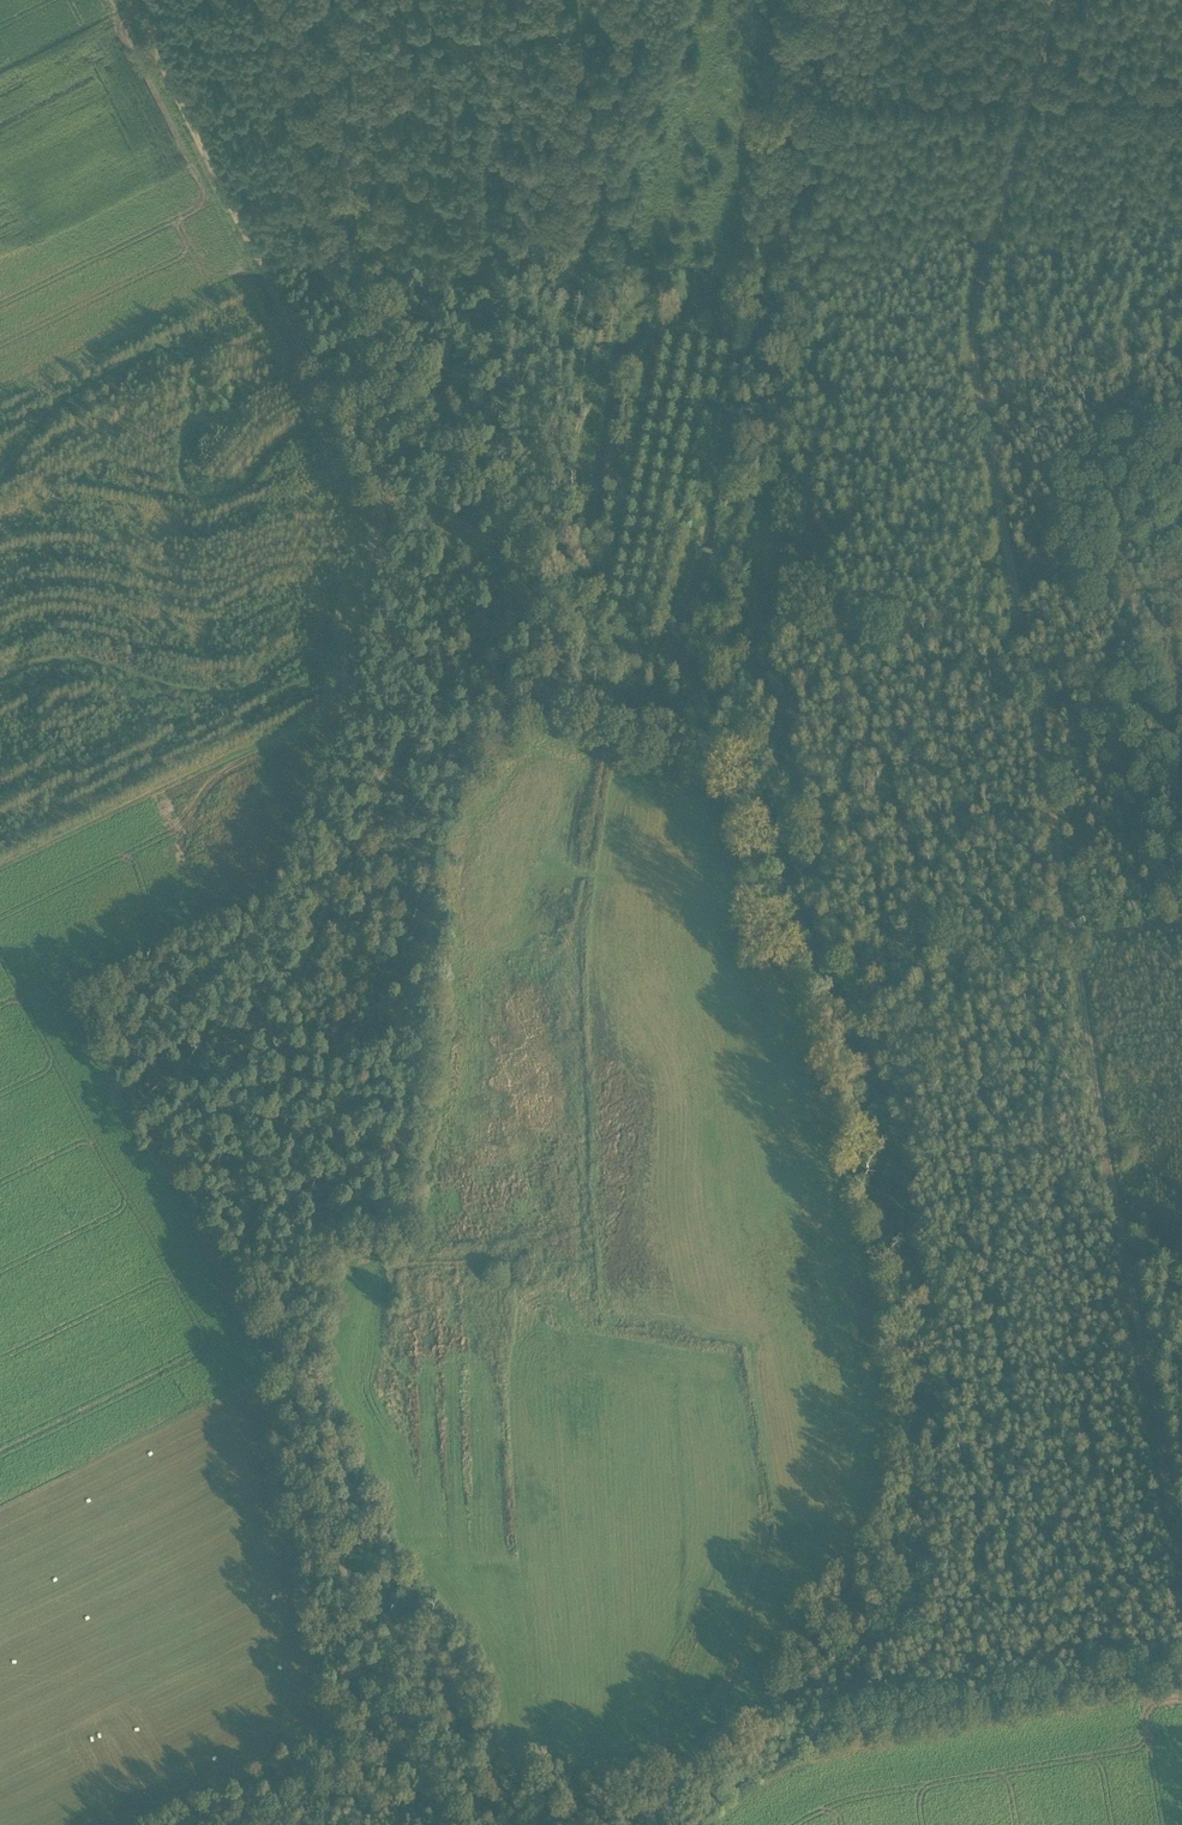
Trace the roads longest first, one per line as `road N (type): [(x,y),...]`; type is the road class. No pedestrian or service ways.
road 1 (track): [(377,781),(343,704),(380,500),(130,0)]
road 2 (track): [(1181,1579),(1073,940)]
road 3 (track): [(1018,615),(973,333),(1052,0)]
road 4 (track): [(279,1379),(292,1213),(371,898),(377,781)]
road 5 (track): [(761,541),(803,361),(805,324),(787,248),(835,0)]
road 6 (track): [(1073,940),(915,967),(849,904),(813,819),(783,809)]
road 7 (track): [(1181,96),(816,100)]
road 8 (track): [(1073,940),(1018,615)]
road 9 (track): [(884,1733),(1181,1679)]
road 10 (track): [(761,541),(1018,615)]
road 11 (track): [(379,507),(417,513),(498,554),(563,635)]
road 12 (track): [(563,635),(643,676),(690,549)]
road 13 (track): [(188,1824),(328,1752)]

